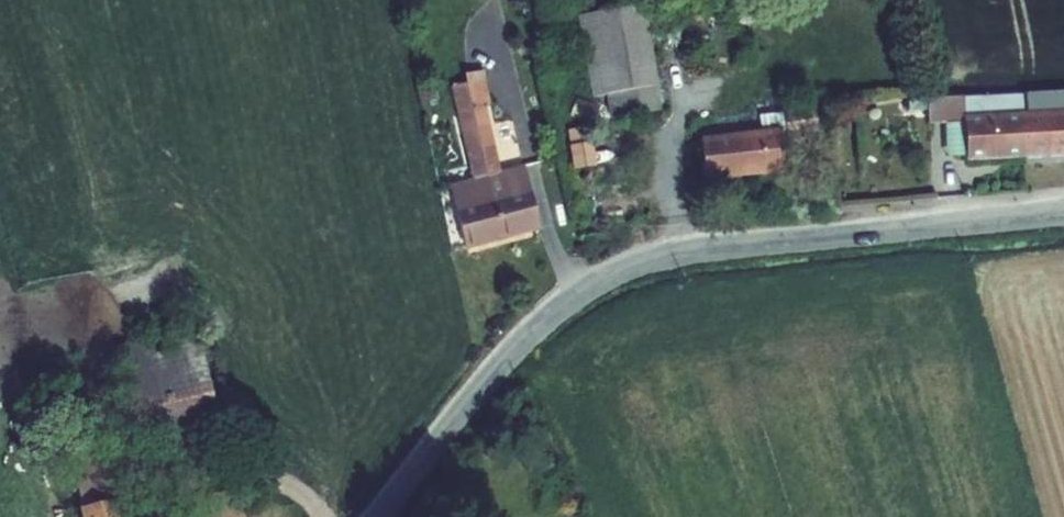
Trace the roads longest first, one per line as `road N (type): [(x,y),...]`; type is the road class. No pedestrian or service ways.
road 1 (unclassified): [(1063,211),(700,251),(613,273),(528,335),(381,516)]

